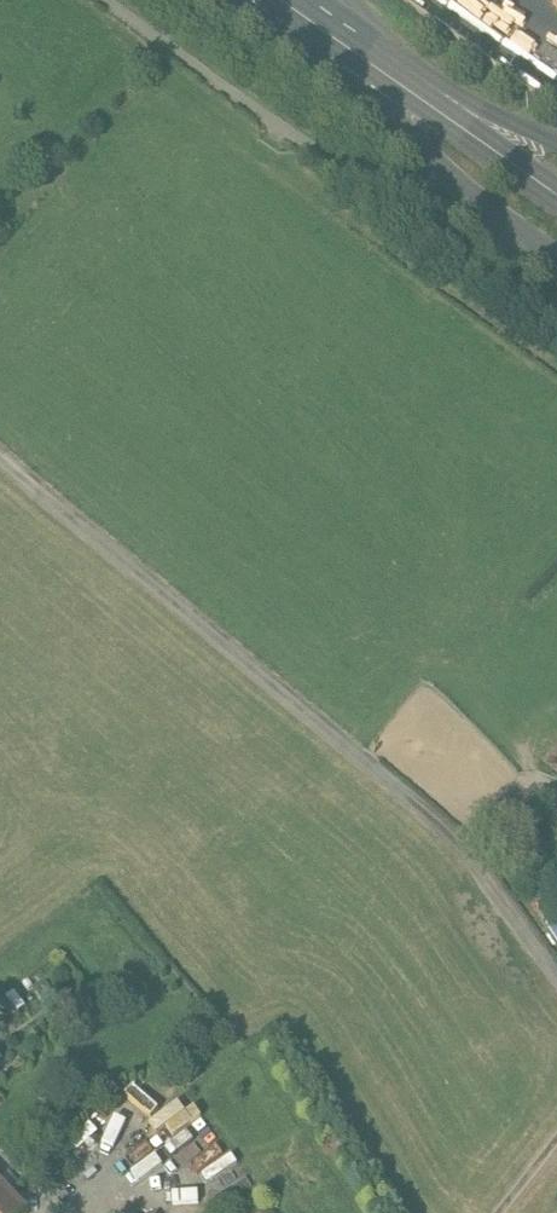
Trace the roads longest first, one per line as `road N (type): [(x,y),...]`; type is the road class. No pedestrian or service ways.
road 1 (track): [(0,457),(504,890),(556,961)]
road 2 (secondary): [(351,45),(435,163),(556,256)]
road 3 (secondary): [(389,71),(556,191)]
road 4 (secondary): [(556,135),(389,71)]

